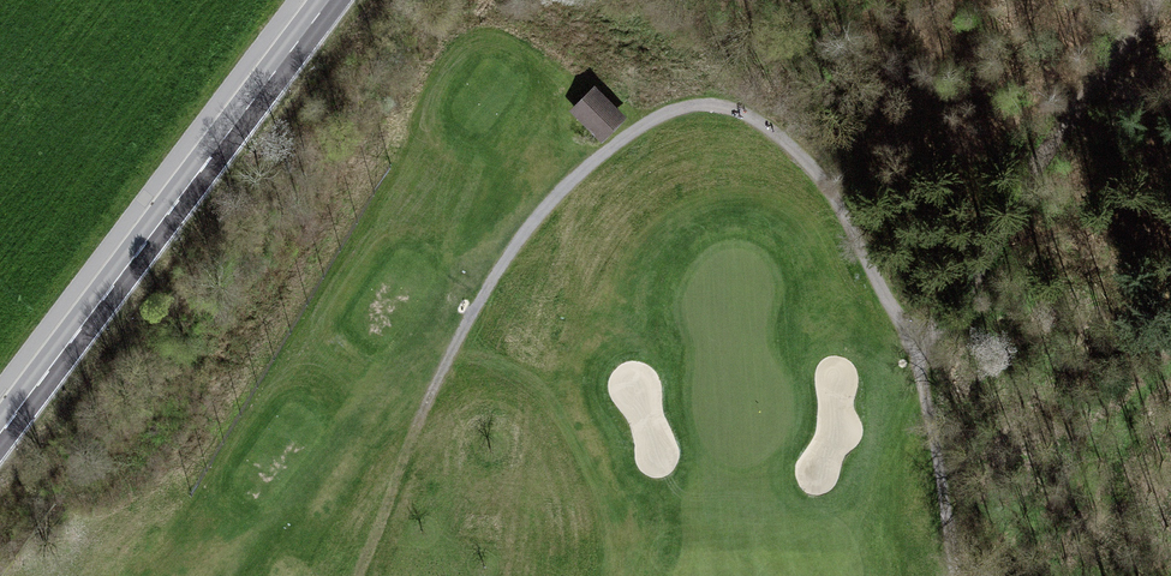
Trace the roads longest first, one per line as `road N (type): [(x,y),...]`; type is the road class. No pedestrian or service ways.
road 1 (track): [(953,575),(916,318),(813,168),(780,135),(734,113),(691,107),(629,131),(578,174),(511,261),(421,429),(361,575)]
road 2 (primary): [(0,434),(330,0)]
road 3 (track): [(1148,0),(916,318)]

